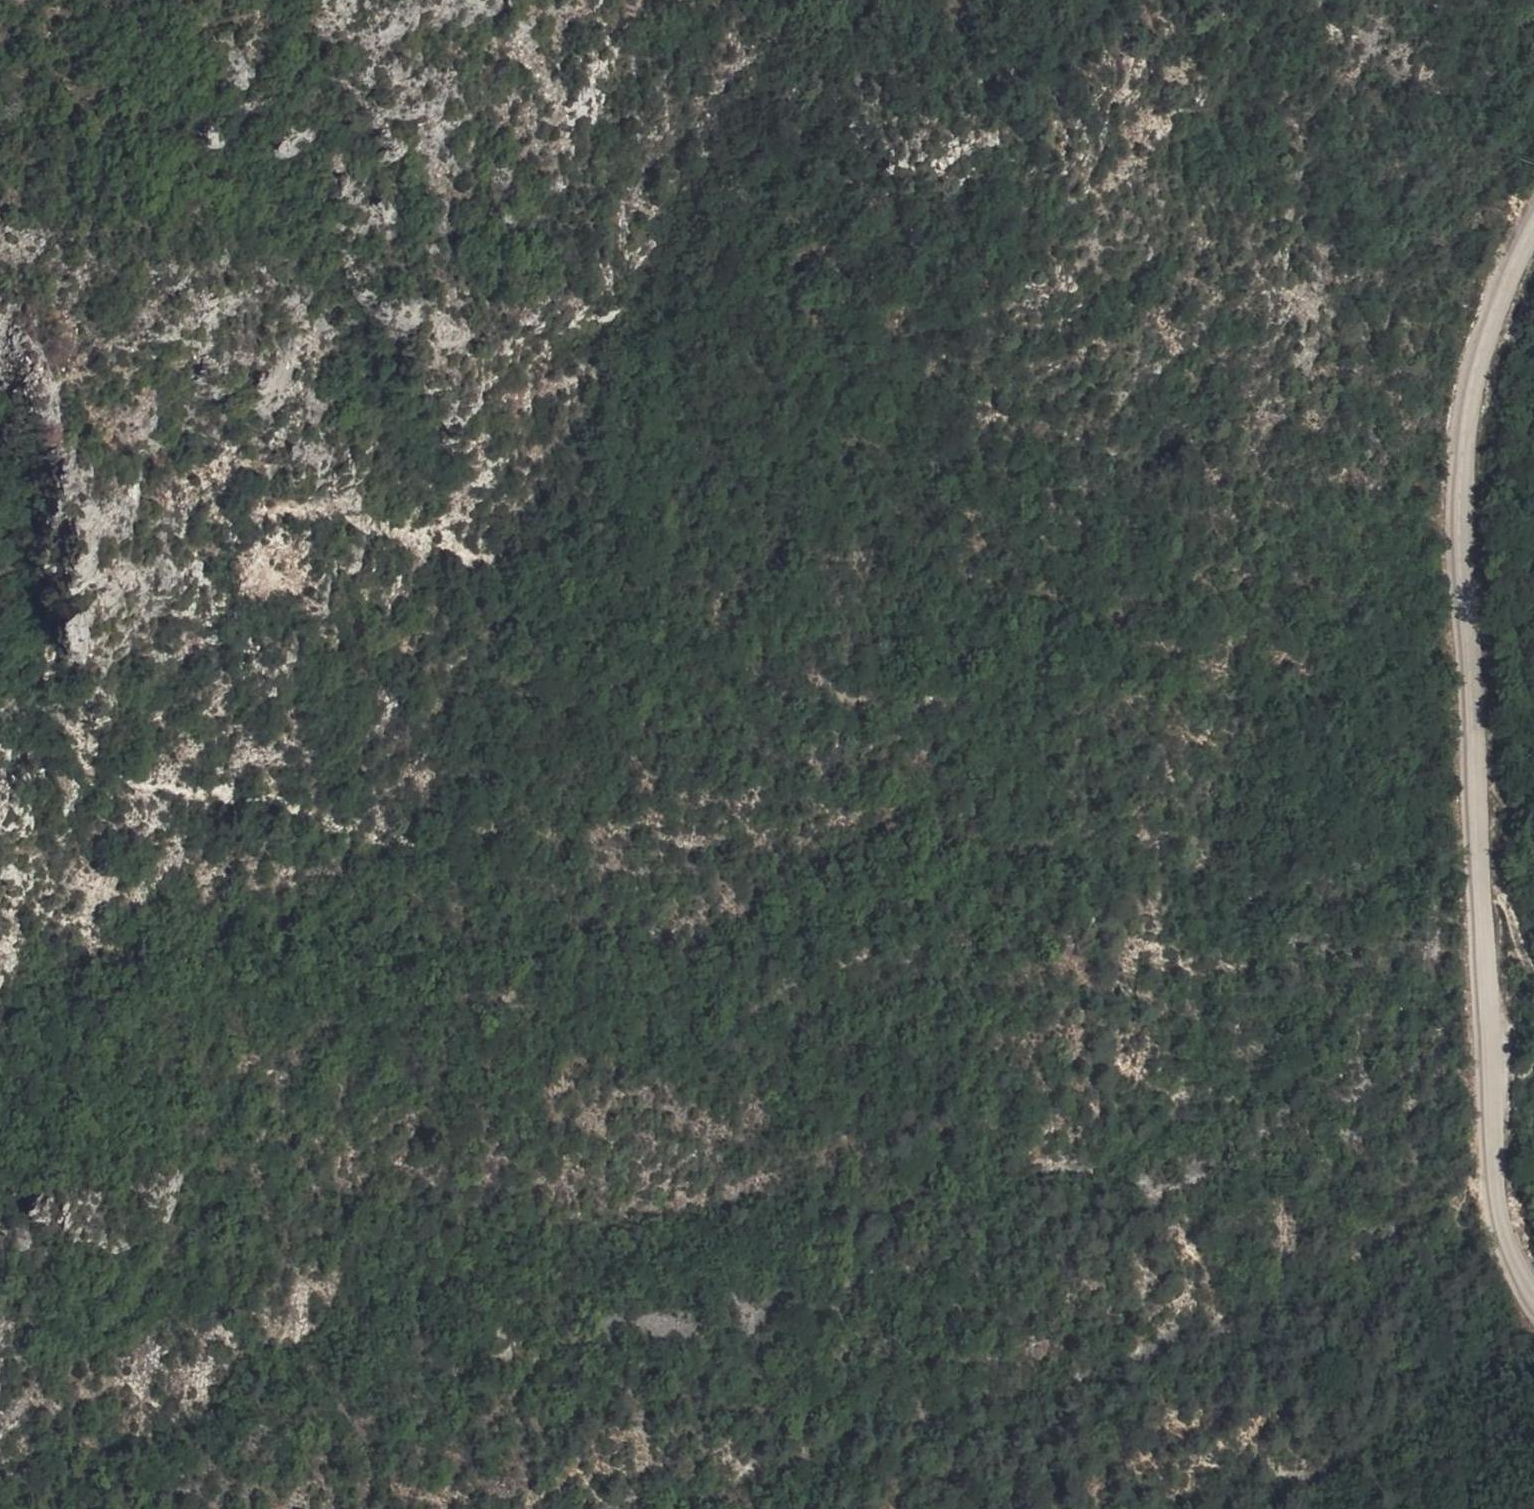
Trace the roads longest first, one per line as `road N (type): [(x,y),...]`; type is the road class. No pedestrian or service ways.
road 1 (secondary): [(1533,233),(1486,357),(1467,473),(1491,1150),(1511,1241),(1533,1283)]

